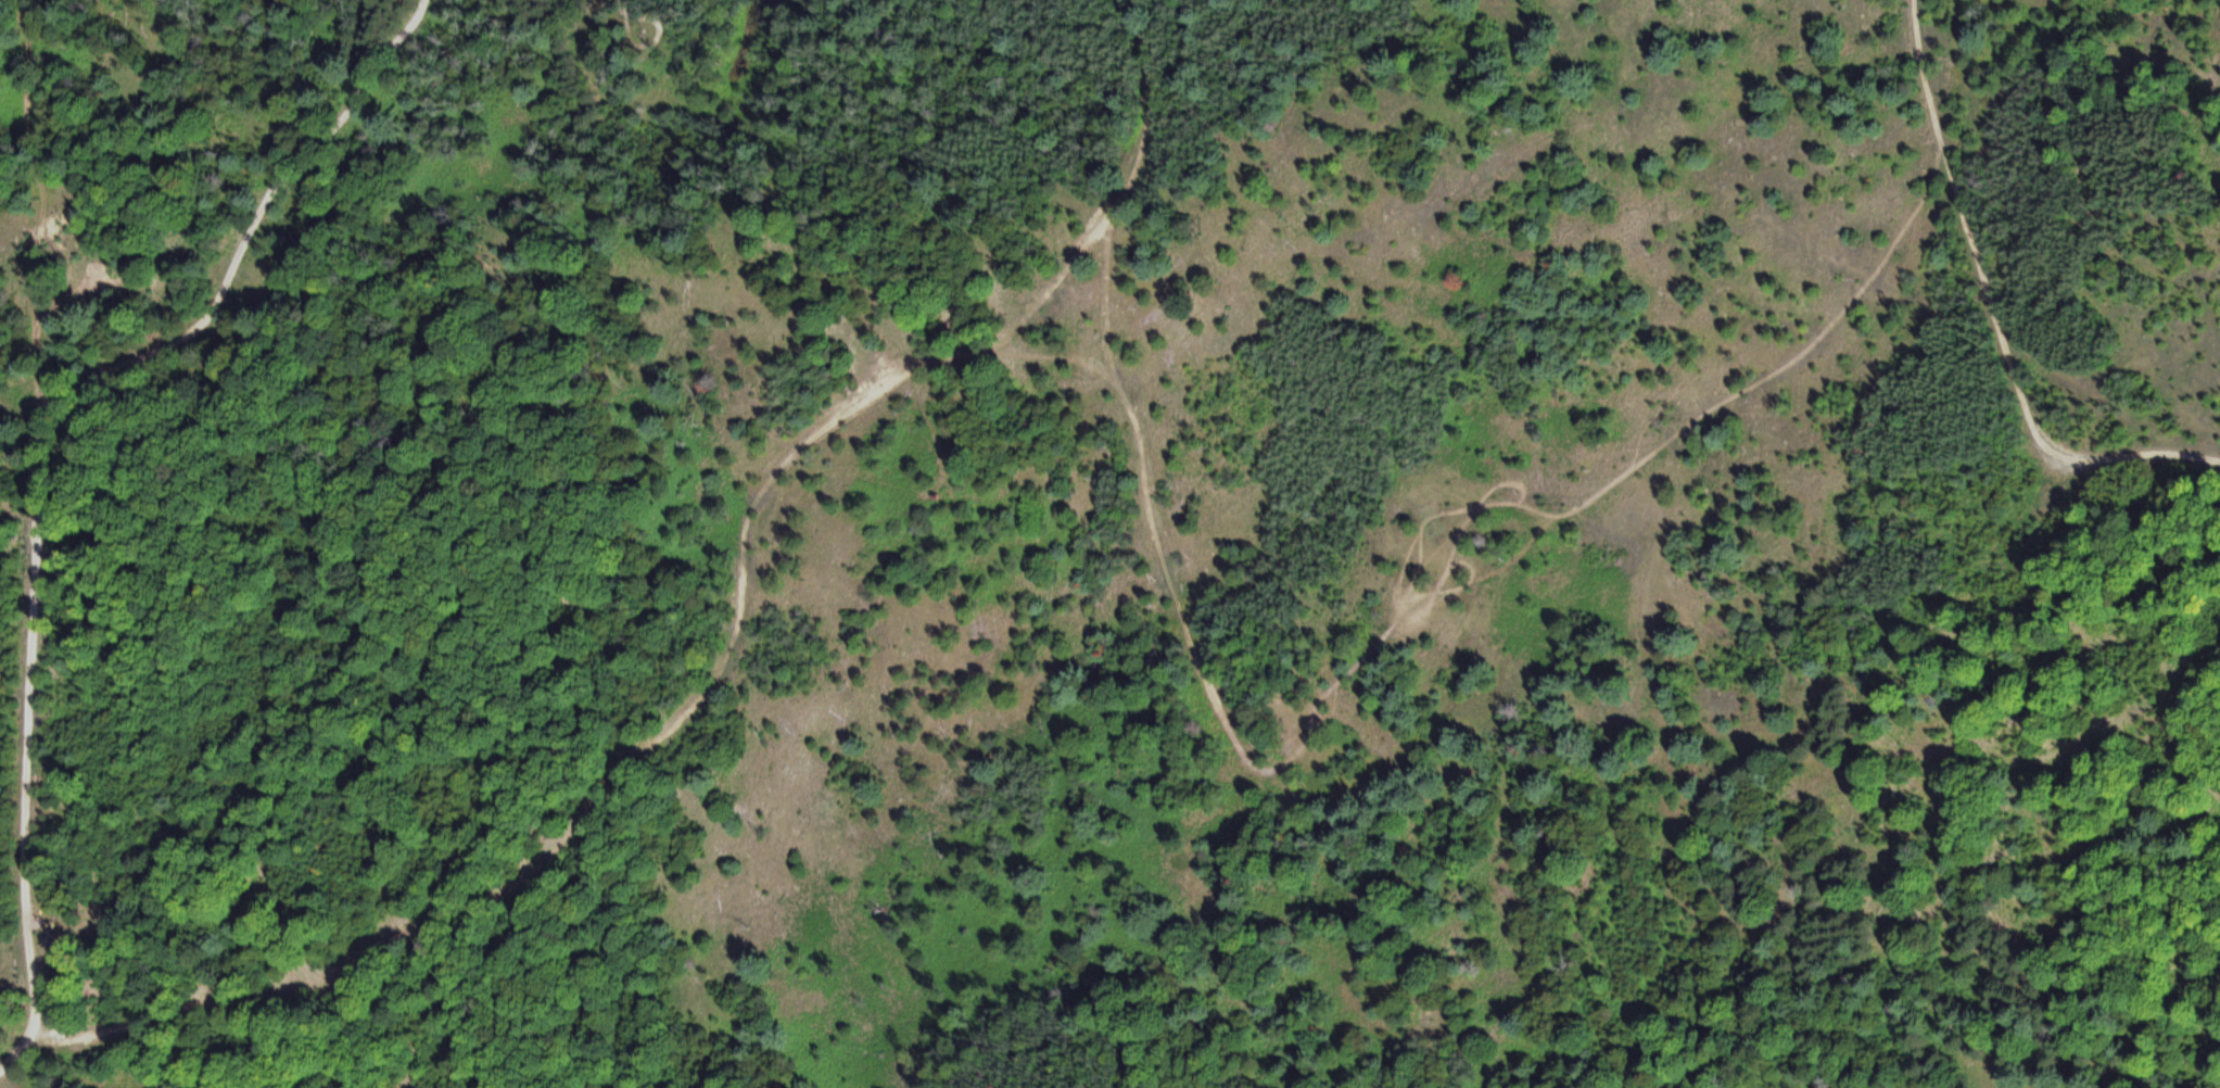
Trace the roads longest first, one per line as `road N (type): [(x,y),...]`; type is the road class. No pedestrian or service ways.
road 1 (track): [(1122,0),(1132,18),(1145,126),(1094,237),(890,374),(769,470),(735,539),(710,663),(597,804),(444,921),(85,1036),(29,1024)]
road 2 (track): [(0,1061),(29,1024),(26,699),(43,464),(84,375),(200,324),(241,223),(359,83),(415,0)]
road 3 (track): [(1913,0),(1951,174),(2040,433),(2055,454),(2076,460),(2154,448),(2219,459)]

